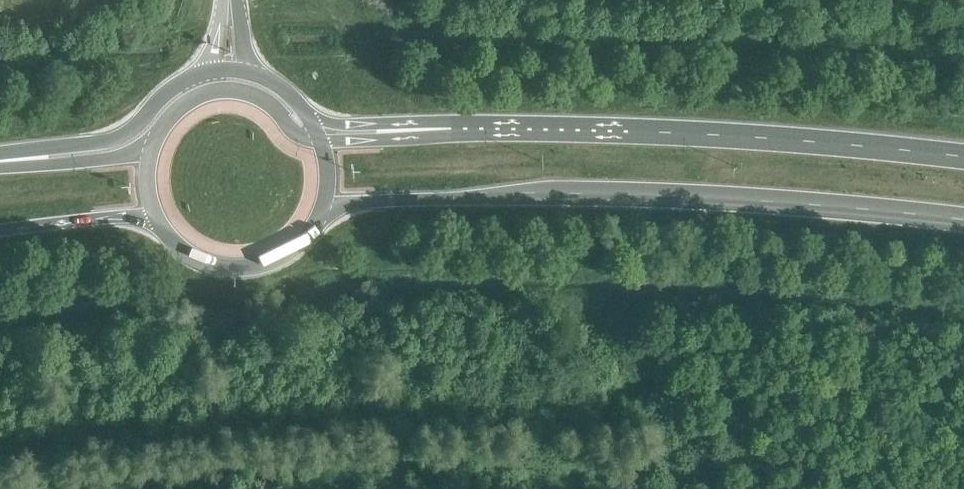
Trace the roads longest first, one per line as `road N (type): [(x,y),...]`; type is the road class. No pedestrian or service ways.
road 1 (trunk): [(321,214),(545,194),(811,202),(963,221)]
road 2 (trunk): [(963,156),(800,137),(465,128)]
road 3 (trunk): [(210,71),(170,90),(113,140),(0,158)]
road 4 (trunk): [(158,222),(190,255),(234,268),(292,250),(321,214)]
road 5 (trunk): [(465,128),(346,125),(307,116)]
road 6 (trunk): [(0,230),(76,220),(158,222)]
road 7 (trunk): [(154,142),(119,155),(0,163)]
road 8 (trunk): [(465,128),(419,138),(321,141)]
road 9 (trunk): [(321,141),(300,135),(251,96),(197,96)]

